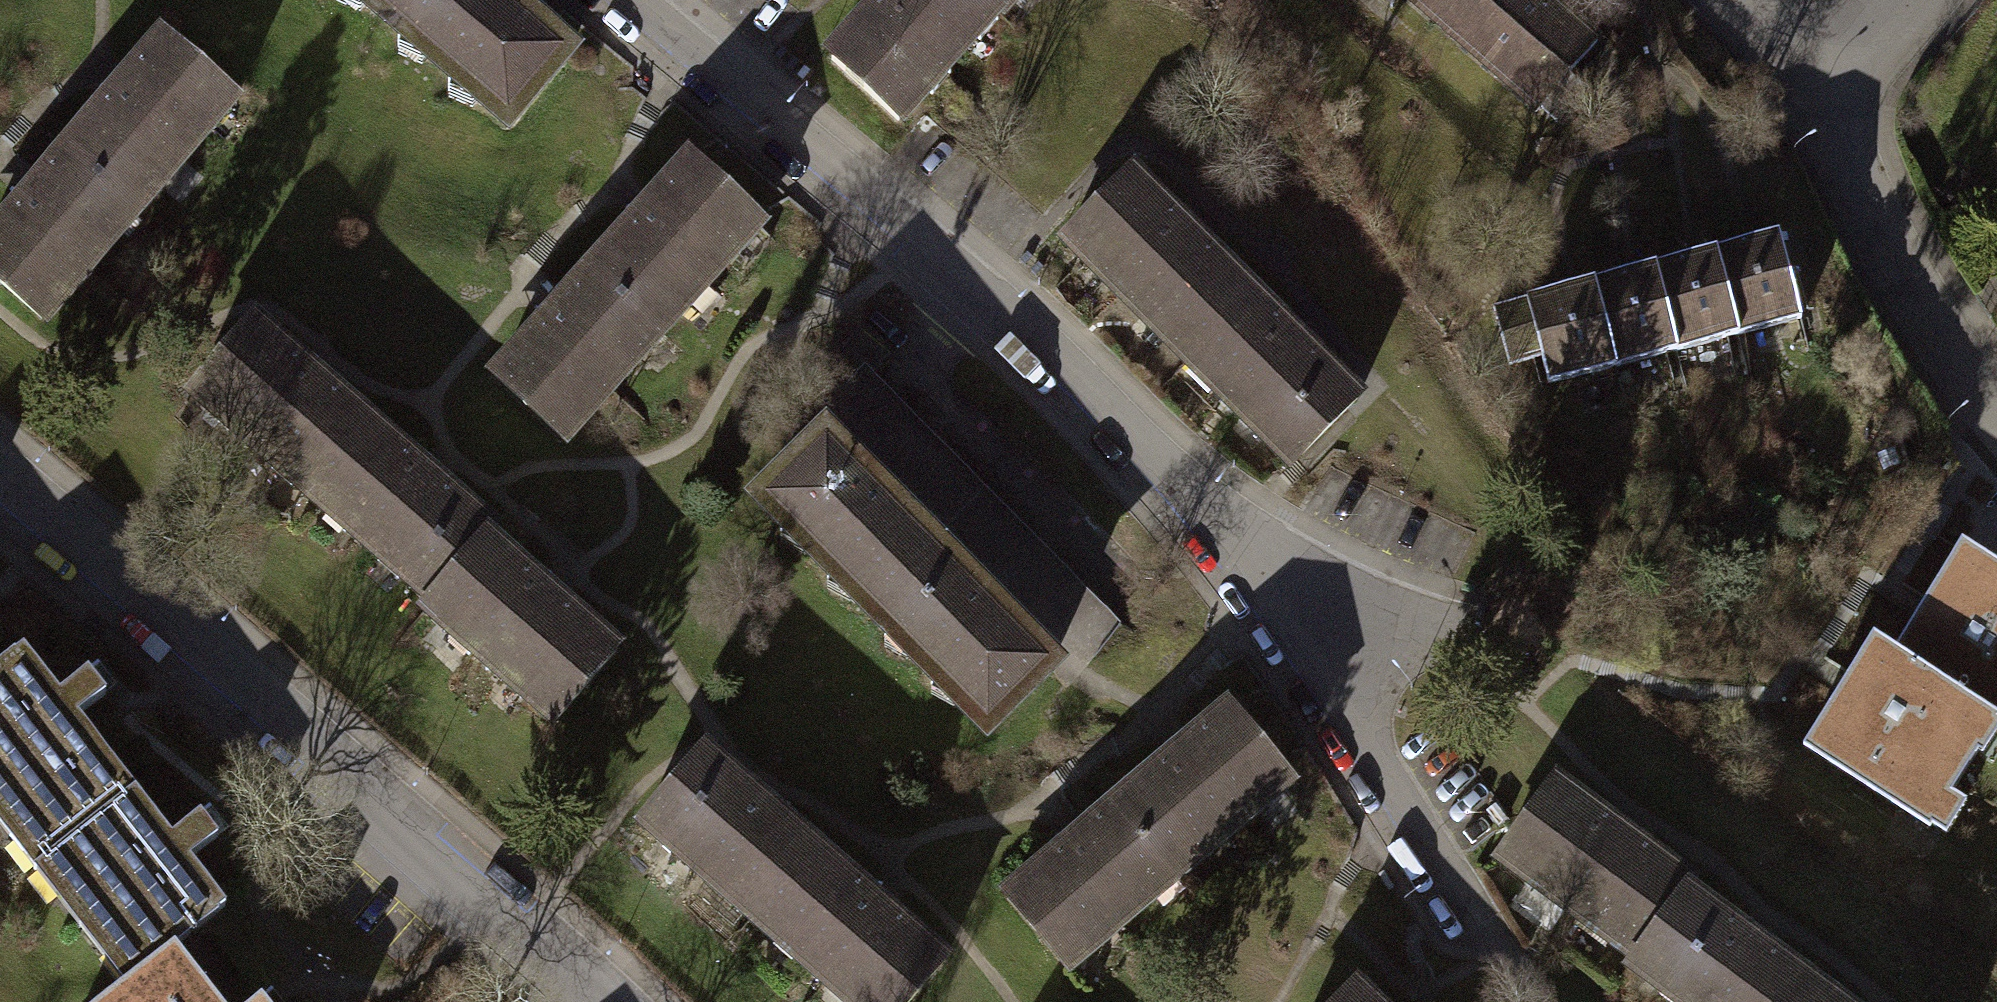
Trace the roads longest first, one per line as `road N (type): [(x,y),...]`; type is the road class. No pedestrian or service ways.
road 1 (residential): [(616,0),(921,249),(1068,381),(1197,518),(1281,616),(1471,918)]
road 2 (residential): [(600,1001),(0,483)]
road 3 (residential): [(1828,65),(1851,172),(1905,282),(1996,413)]

